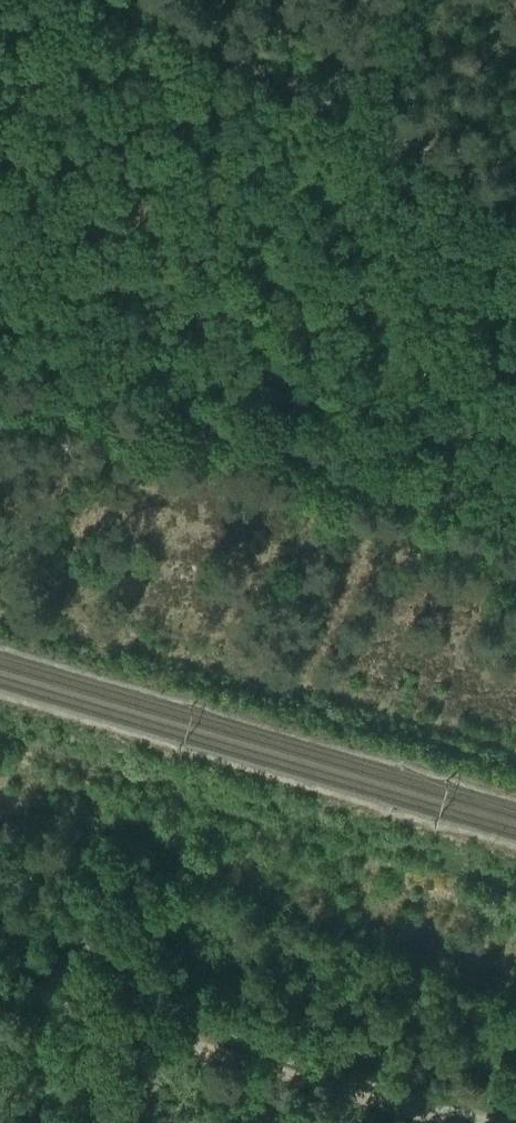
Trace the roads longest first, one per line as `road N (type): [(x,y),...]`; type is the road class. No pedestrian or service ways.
road 1 (track): [(515,513),(0,361)]
road 2 (track): [(0,989),(443,1122)]
road 3 (track): [(515,199),(119,0)]

